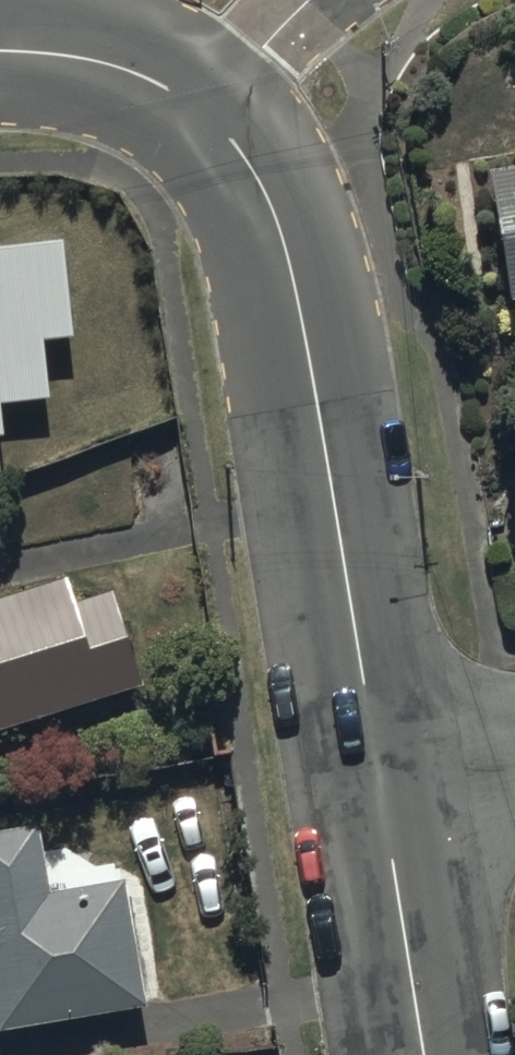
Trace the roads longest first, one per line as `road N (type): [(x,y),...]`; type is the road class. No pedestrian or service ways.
road 1 (tertiary): [(208,116),(267,190),(283,232),(378,768)]
road 2 (tertiary): [(378,768),(426,1054)]
road 3 (tertiary): [(0,45),(87,54),(135,69),(208,116)]
road 4 (residential): [(208,116),(303,0)]
road 5 (residential): [(378,768),(514,747)]

